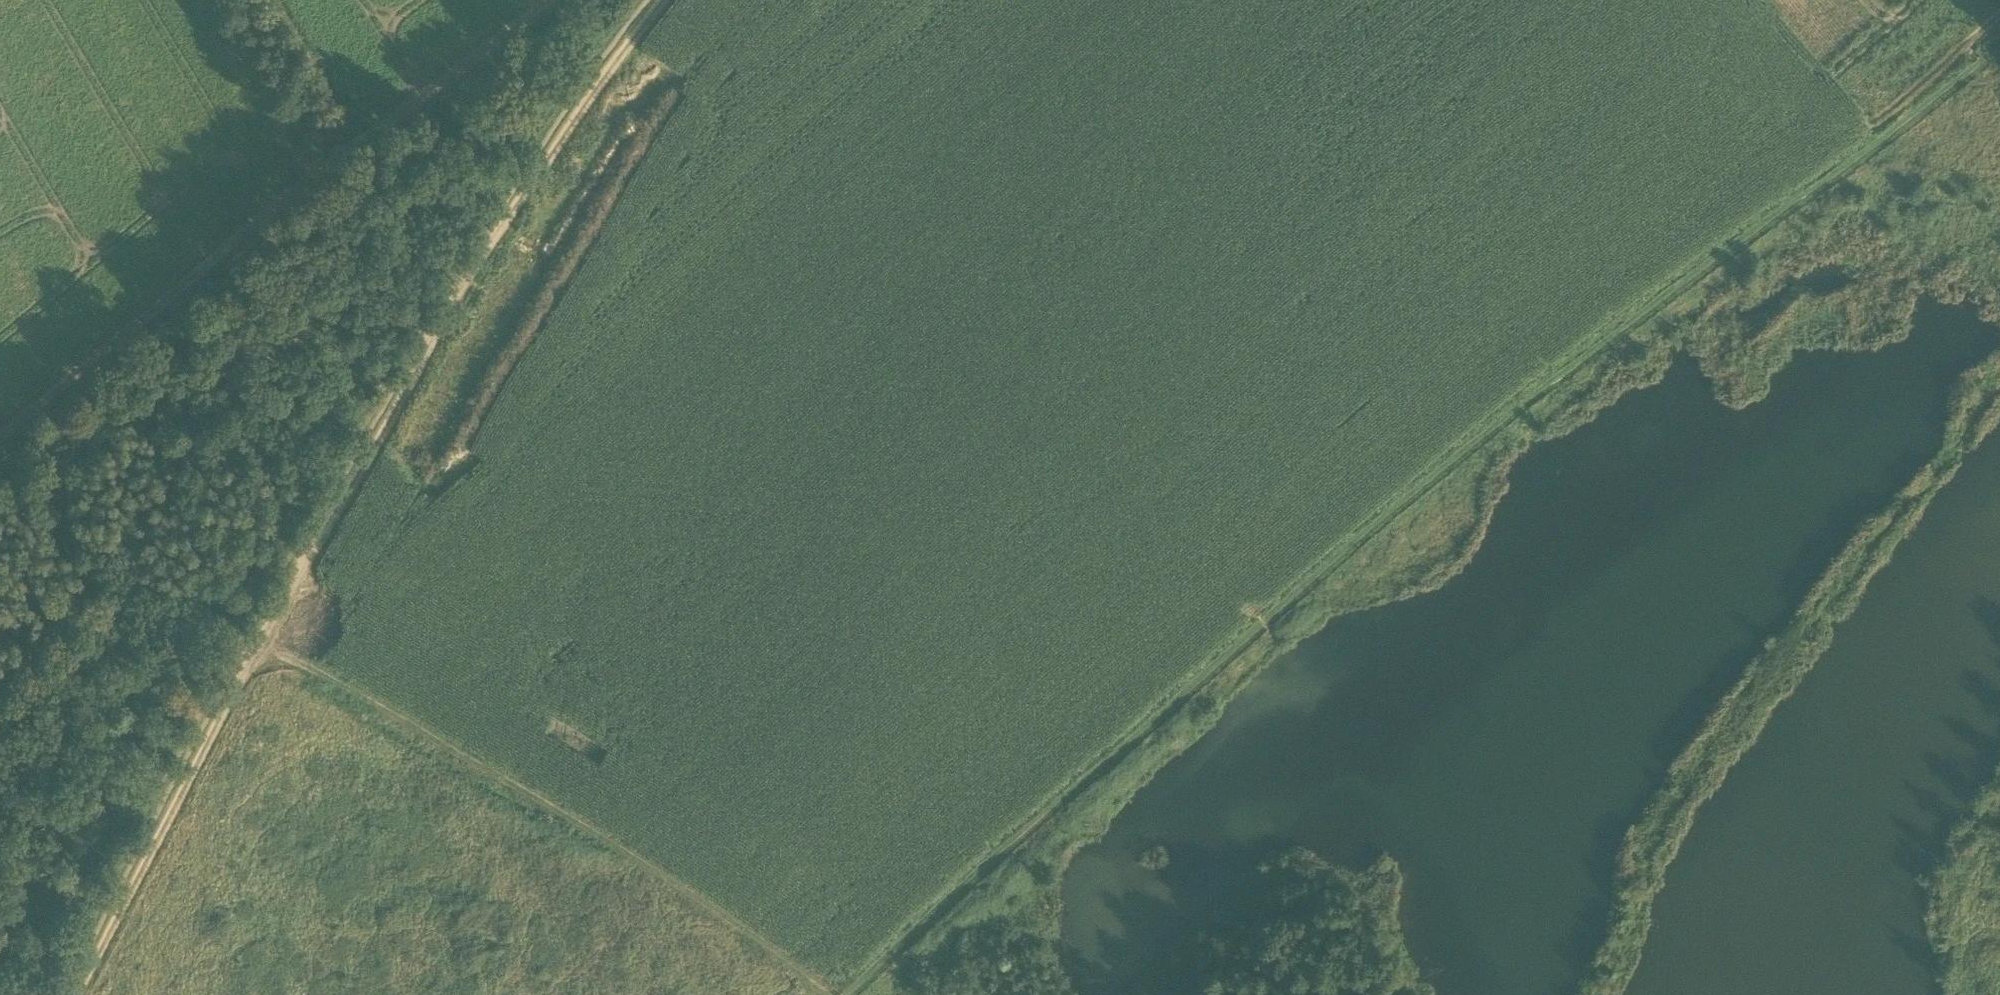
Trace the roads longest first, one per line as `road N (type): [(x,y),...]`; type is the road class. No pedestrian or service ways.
road 1 (track): [(666,0),(584,103),(449,317),(74,994)]
road 2 (track): [(0,435),(551,0)]
road 3 (track): [(811,979),(401,718),(252,639)]

